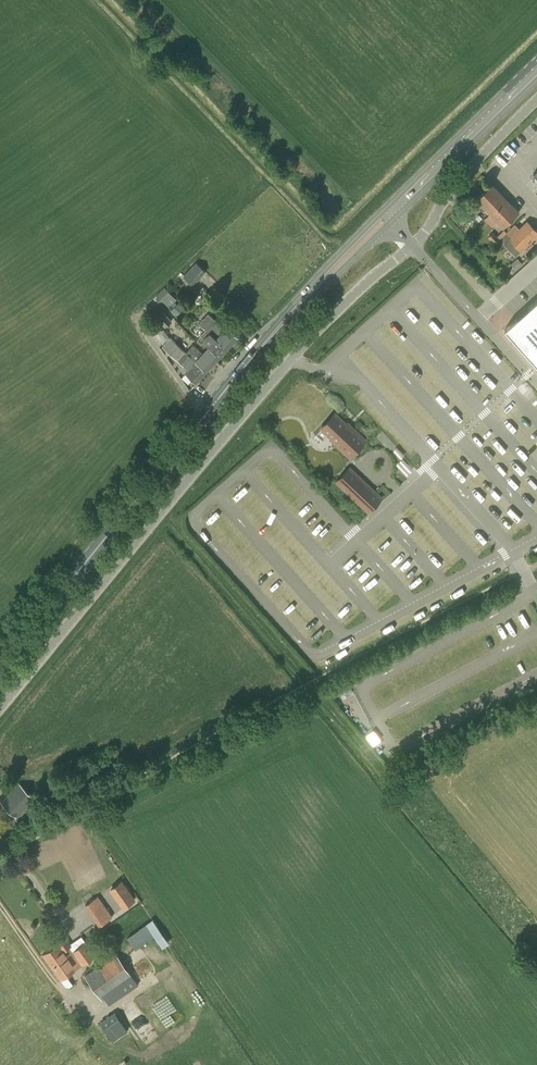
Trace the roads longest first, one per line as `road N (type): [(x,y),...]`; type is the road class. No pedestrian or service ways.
road 1 (unclassified): [(0,707),(298,353),(413,246)]
road 2 (primary): [(0,662),(317,285),(386,216)]
road 3 (primary): [(386,216),(536,70)]
road 4 (unclassified): [(413,246),(481,157),(536,101)]
road 5 (track): [(11,849),(143,778)]

